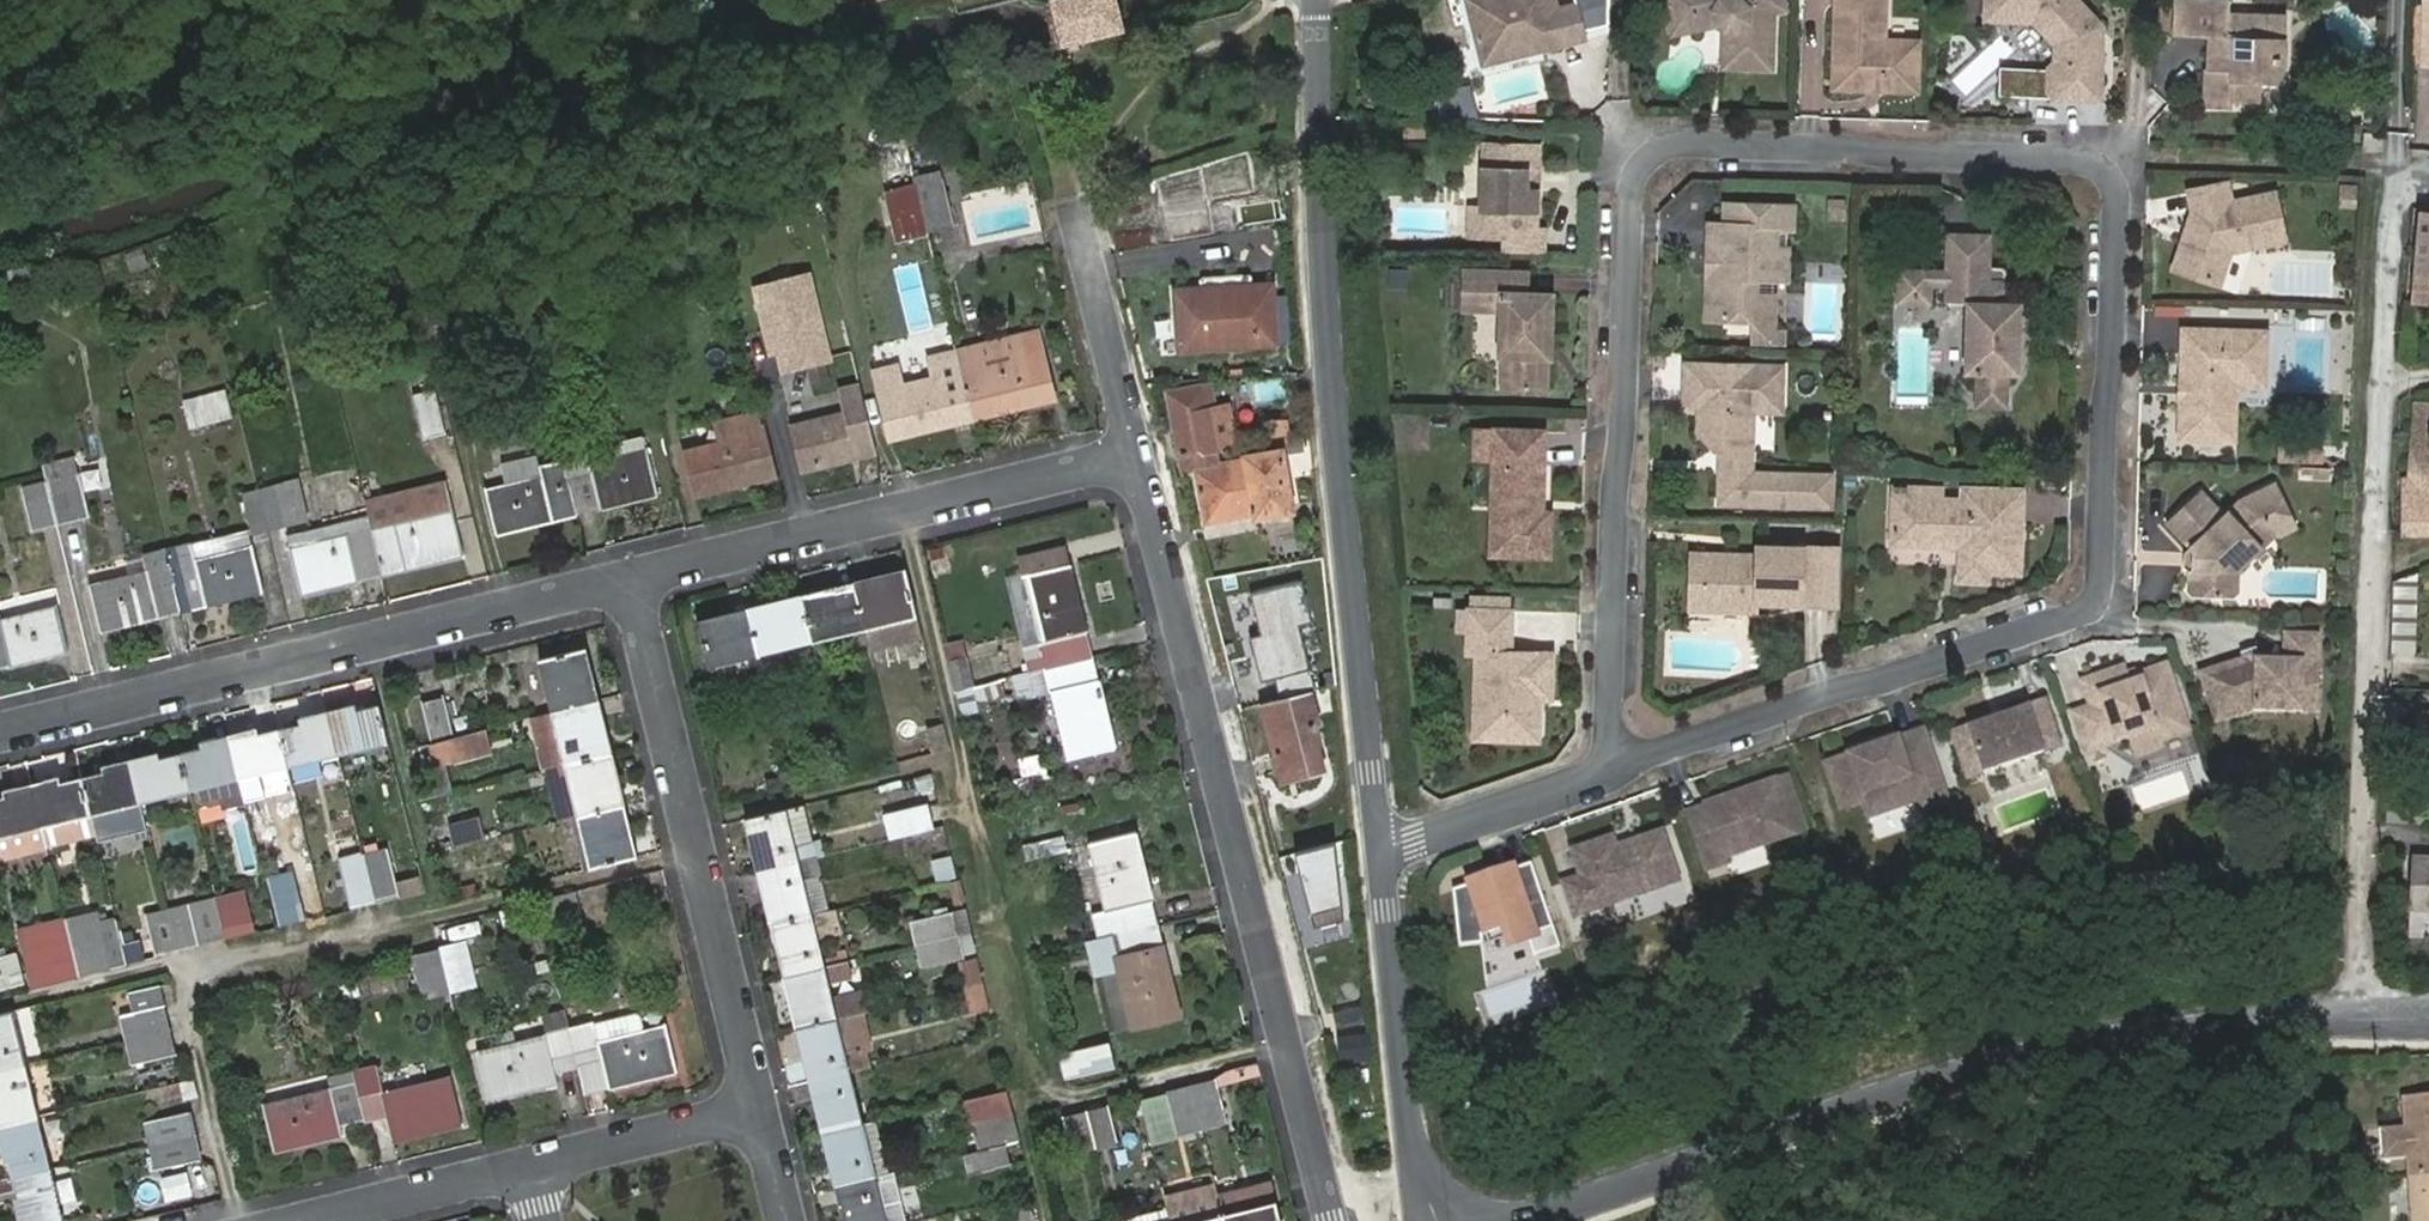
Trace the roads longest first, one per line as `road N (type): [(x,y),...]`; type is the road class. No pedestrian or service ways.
road 1 (residential): [(2109,176),(2088,162),(1676,144),(1652,156),(1634,182),(1608,769)]
road 2 (residential): [(1608,769),(2083,615),(2097,595),(2112,373),(2118,196),(2109,176)]
road 3 (residential): [(2363,1017),(1947,1072),(1501,1220)]
road 4 (residential): [(2363,1017),(2393,168)]
road 5 (residential): [(1322,0),(1336,414),(1378,847)]
road 6 (residential): [(1332,1220),(1137,460)]
road 7 (residential): [(634,581),(0,732)]
road 8 (residential): [(634,581),(761,1107)]
road 9 (residential): [(1137,460),(634,581)]
road 10 (residential): [(1378,847),(1411,1137),(1430,1220)]
road 11 (residential): [(1137,460),(1073,204)]
road 12 (residential): [(531,1161),(292,1220)]
road 13 (residential): [(1378,847),(1608,769)]
road 14 (residential): [(761,1107),(531,1161)]
road 15 (residential): [(2109,176),(2134,149),(2140,0)]

